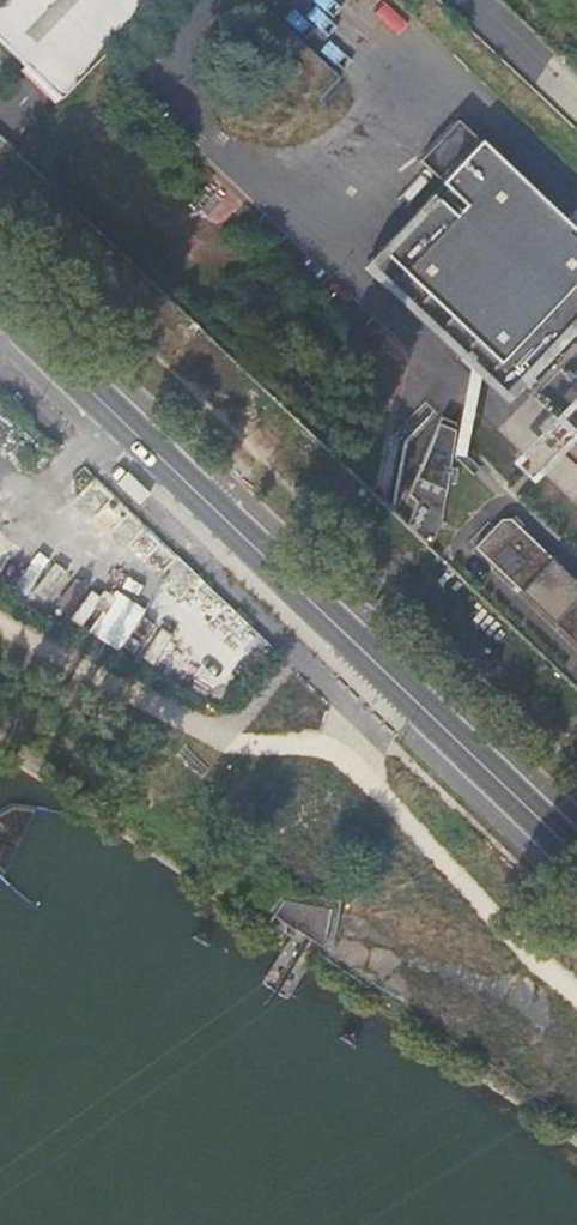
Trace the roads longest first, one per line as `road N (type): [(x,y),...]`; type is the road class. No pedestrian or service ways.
road 1 (primary): [(576,857),(0,302)]

